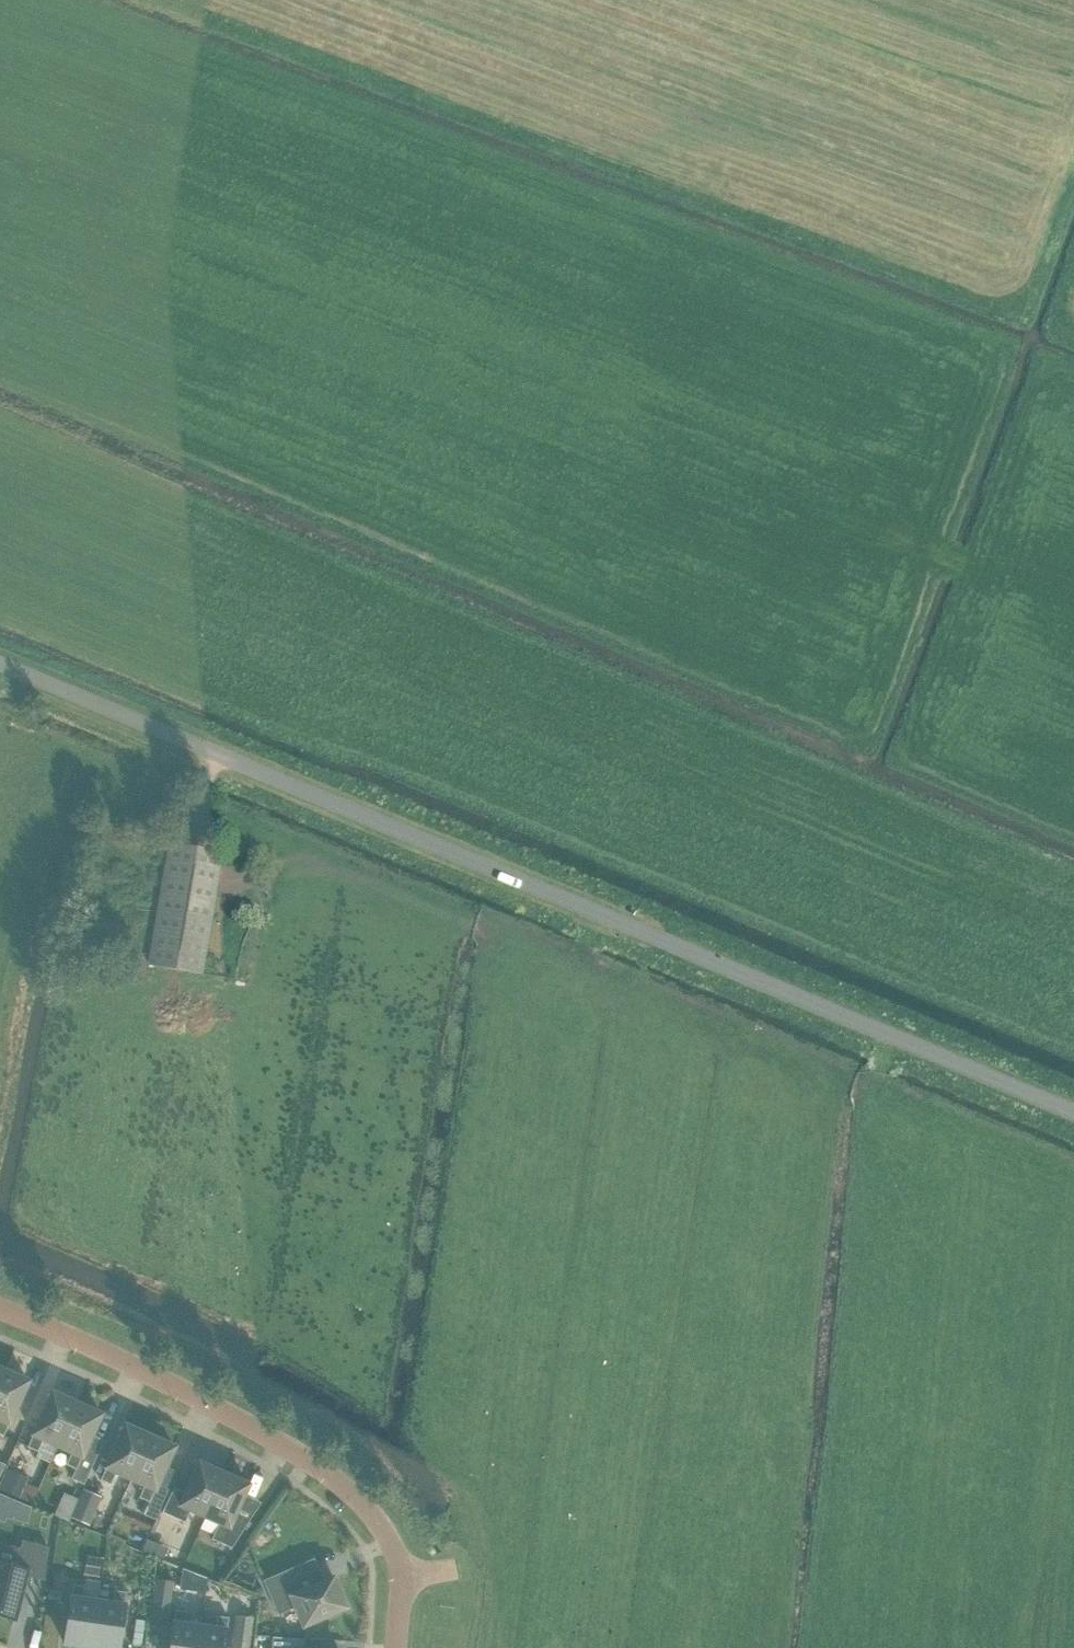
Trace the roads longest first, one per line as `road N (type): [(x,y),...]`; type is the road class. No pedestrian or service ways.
road 1 (unclassified): [(0,665),(1073,1112)]
road 2 (residential): [(0,1308),(210,1403),(278,1442),(374,1515),(409,1578),(404,1647)]

